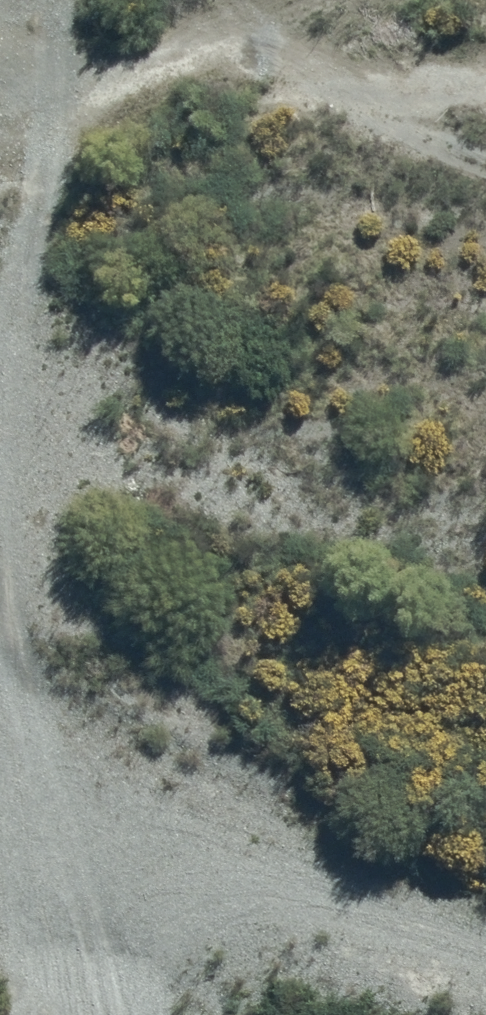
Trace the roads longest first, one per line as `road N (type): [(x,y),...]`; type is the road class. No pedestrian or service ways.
road 1 (track): [(0,115),(52,110),(259,47),(485,154)]
road 2 (track): [(61,842),(485,953)]
road 3 (track): [(111,1014),(110,976),(18,723),(0,613)]
road 4 (track): [(0,397),(15,283),(52,110),(48,0)]

